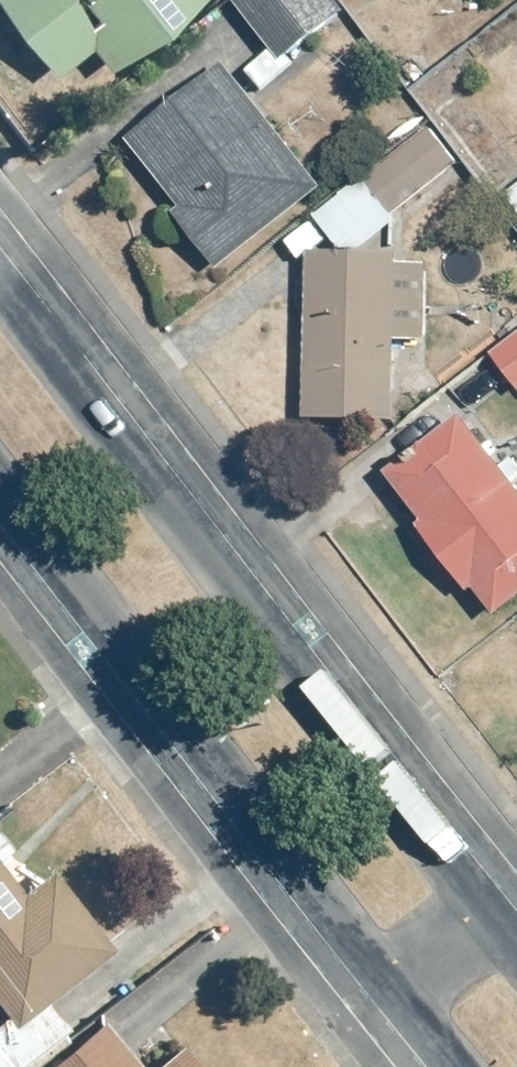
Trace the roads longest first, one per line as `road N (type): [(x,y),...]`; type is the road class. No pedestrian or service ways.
road 1 (secondary): [(0,296),(483,923)]
road 2 (secondary): [(386,995),(0,493)]
road 3 (secondary): [(483,923),(386,995)]

